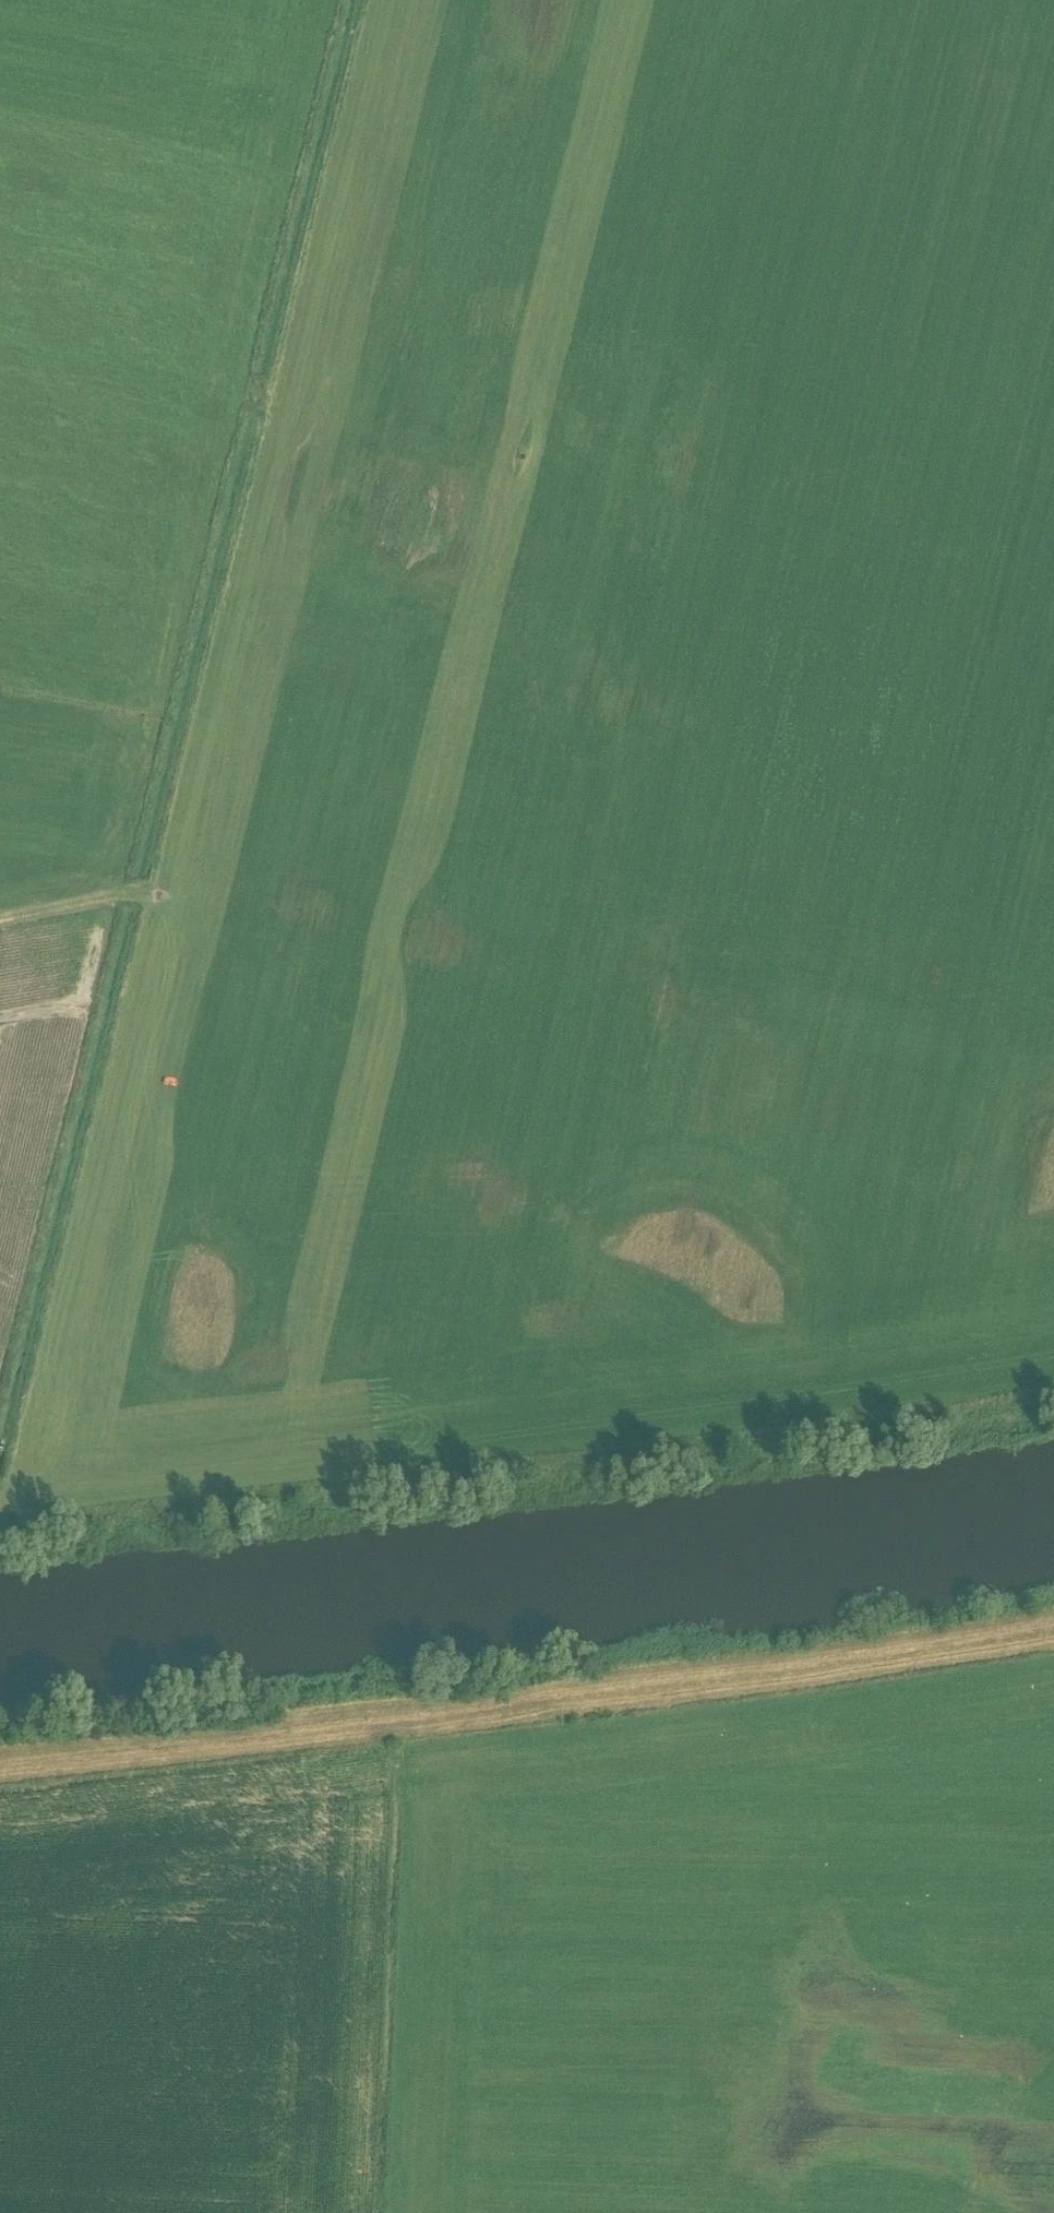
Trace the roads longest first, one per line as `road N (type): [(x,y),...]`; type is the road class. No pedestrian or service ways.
road 1 (track): [(1053,1638),(731,1686),(0,1771)]

